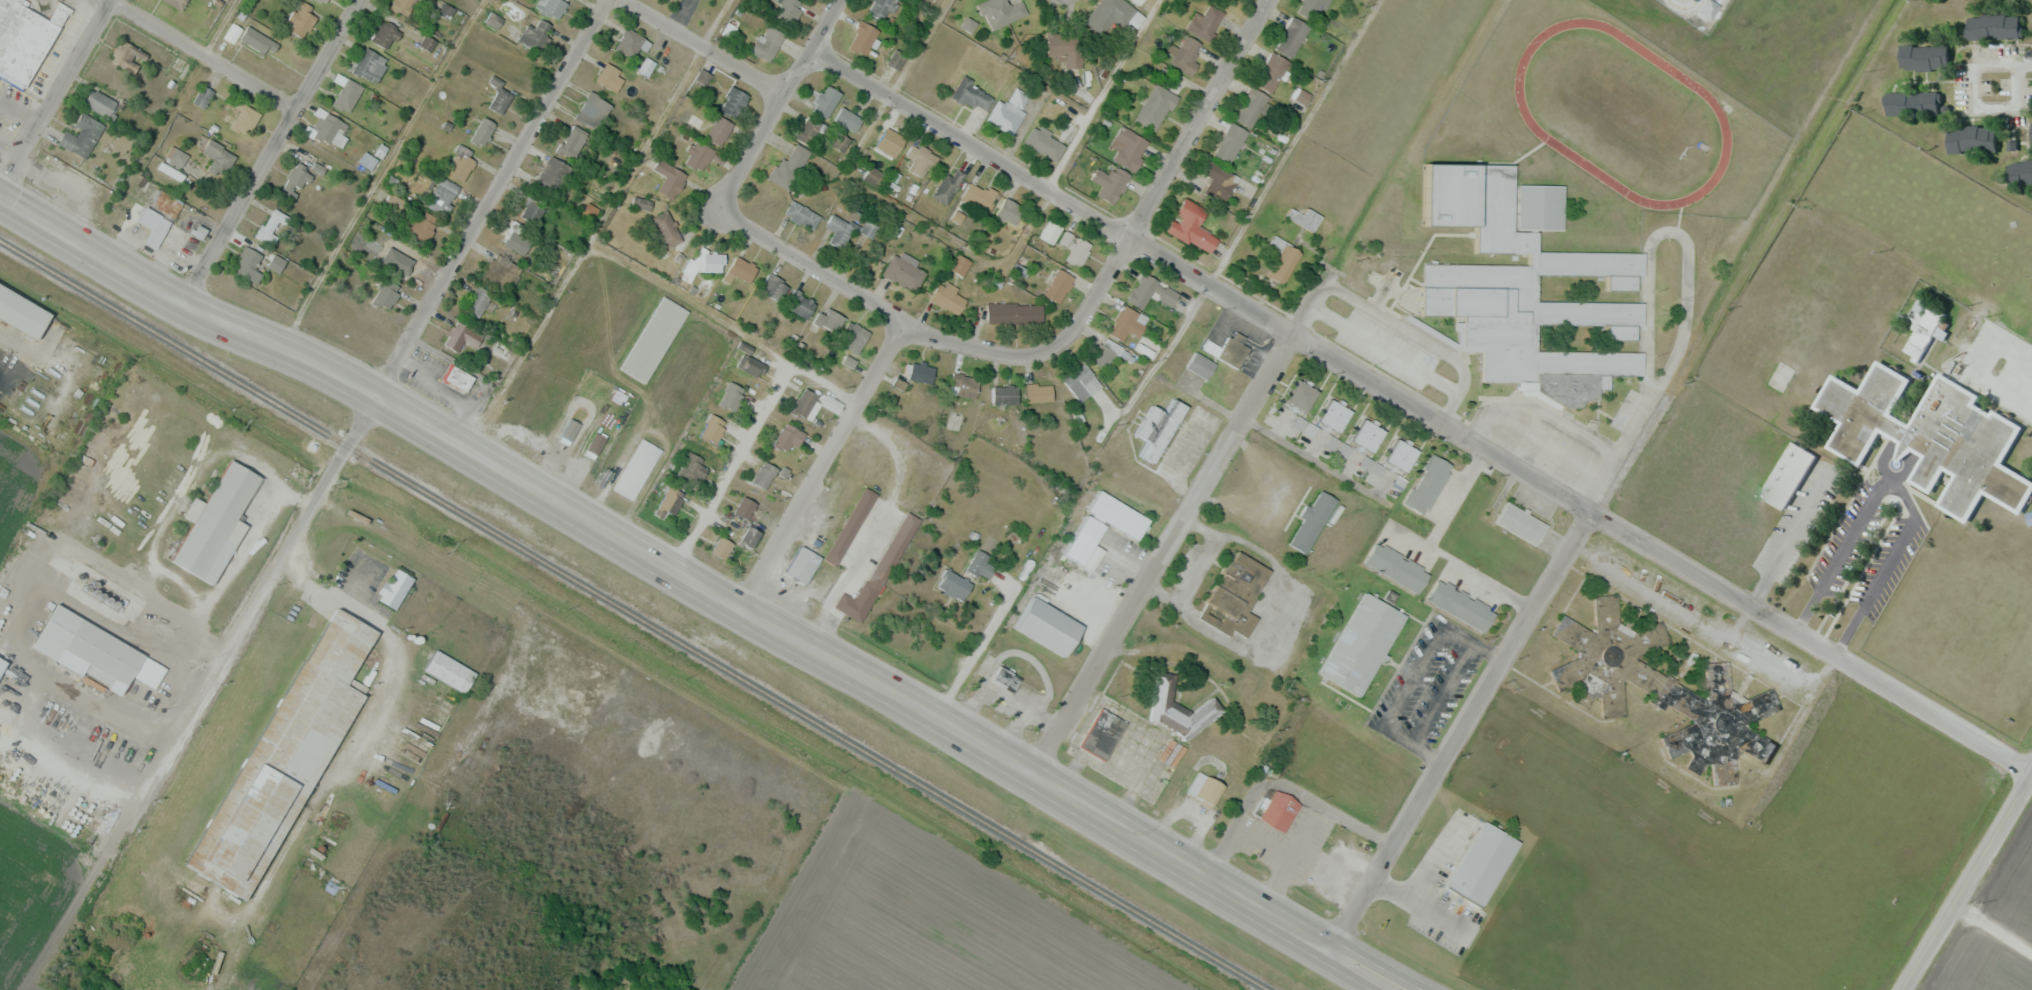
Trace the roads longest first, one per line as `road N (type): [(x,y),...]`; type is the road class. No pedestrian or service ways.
road 1 (trunk): [(0,200),(185,307),(311,357),(380,395),(1323,949)]
road 2 (residential): [(816,51),(2031,773)]
road 3 (residential): [(19,989),(380,395),(607,0)]
road 4 (residential): [(1595,511),(1323,949)]
road 5 (residential): [(1291,337),(1038,777)]
road 6 (residential): [(1263,0),(1126,234),(1097,302),(1063,342),(1023,355)]
road 7 (residential): [(897,96),(856,156),(860,187),(1020,272),(1054,194)]
road 8 (residential): [(185,307),(362,0)]
road 9 (residential): [(1023,355),(935,342),(720,209)]
road 10 (residential): [(901,320),(734,608)]
road 11 (tertiary): [(1904,989),(2031,776)]
road 12 (residential): [(720,209),(847,0)]
road 13 (residential): [(0,186),(116,0)]
road 14 (residential): [(113,0),(297,108)]
road 15 (residential): [(628,0),(789,92)]
road 16 (residential): [(2013,64),(1968,63),(1968,110),(2015,110),(2013,64)]

